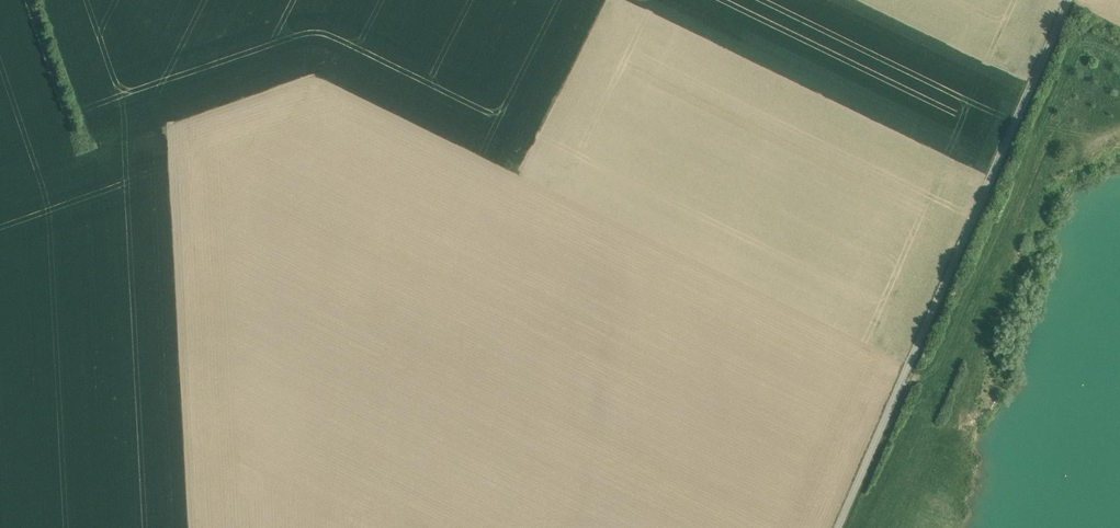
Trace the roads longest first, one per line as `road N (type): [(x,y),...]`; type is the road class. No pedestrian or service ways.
road 1 (unclassified): [(841,527),(1069,0)]

